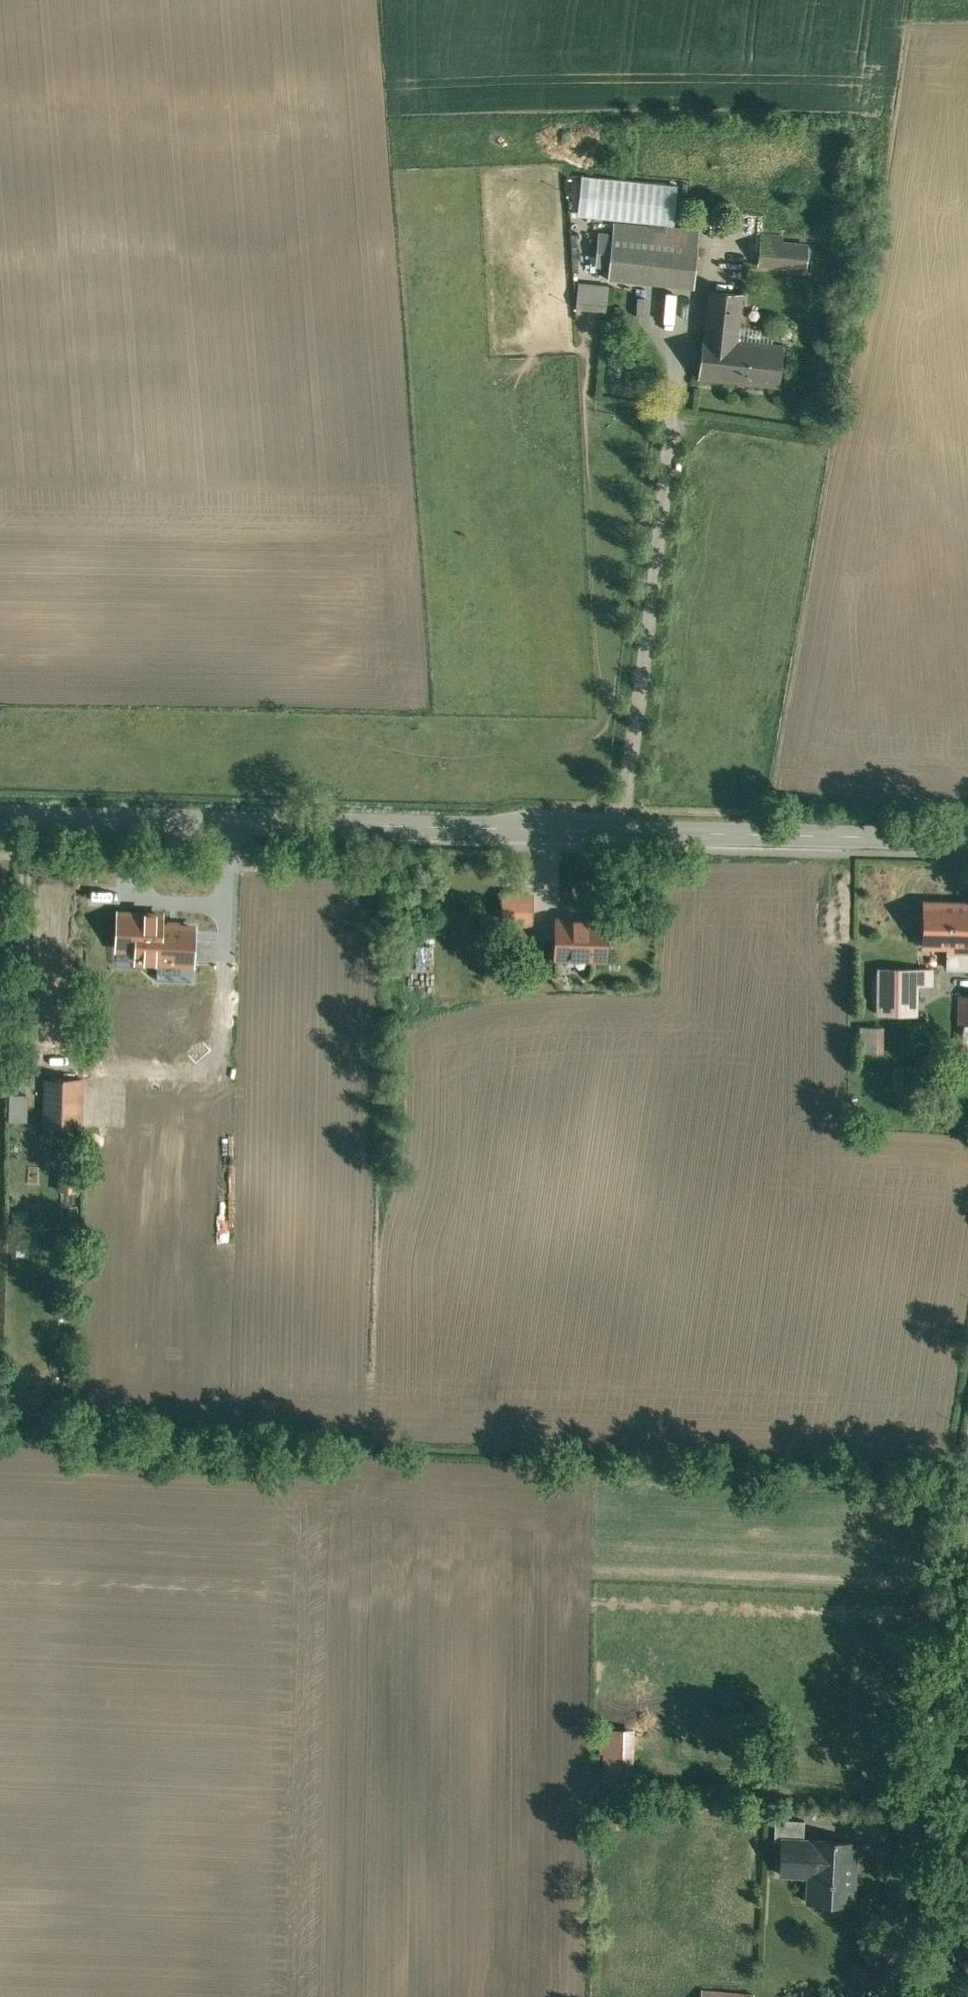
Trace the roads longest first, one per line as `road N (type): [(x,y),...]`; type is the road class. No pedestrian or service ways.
road 1 (secondary): [(967,842),(0,817)]
road 2 (unclassified): [(967,1467),(886,1996)]

